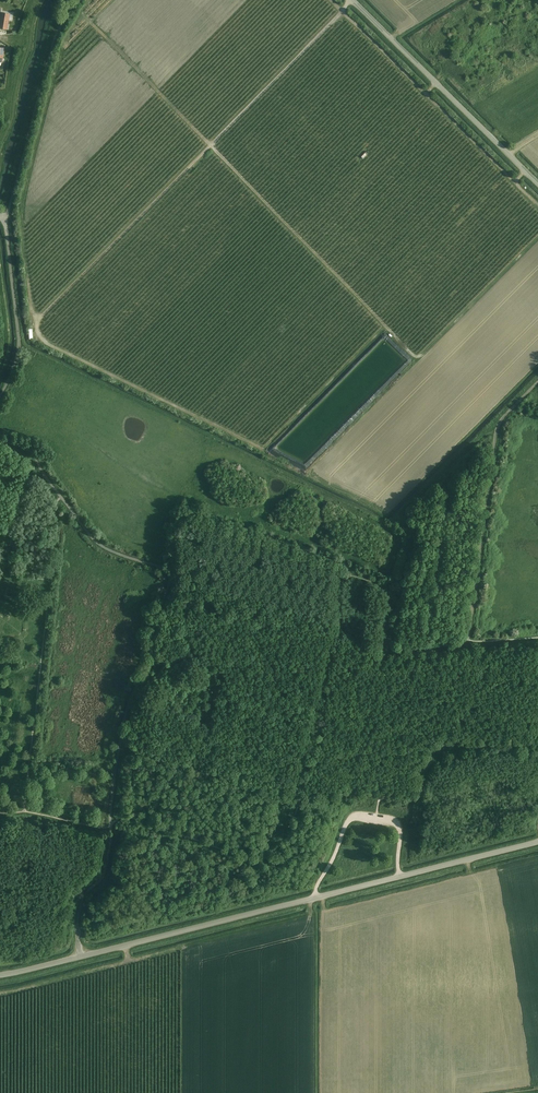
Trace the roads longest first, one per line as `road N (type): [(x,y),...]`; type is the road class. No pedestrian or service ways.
road 1 (track): [(537,238),(418,359),(83,12),(90,0)]
road 2 (unclassified): [(83,957),(537,842)]
road 3 (track): [(36,321),(344,11)]
road 4 (track): [(267,452),(41,340),(29,270)]
road 5 (track): [(332,0),(537,202)]
road 6 (unclassified): [(537,182),(352,0)]
road 7 (residential): [(17,358),(0,217)]

